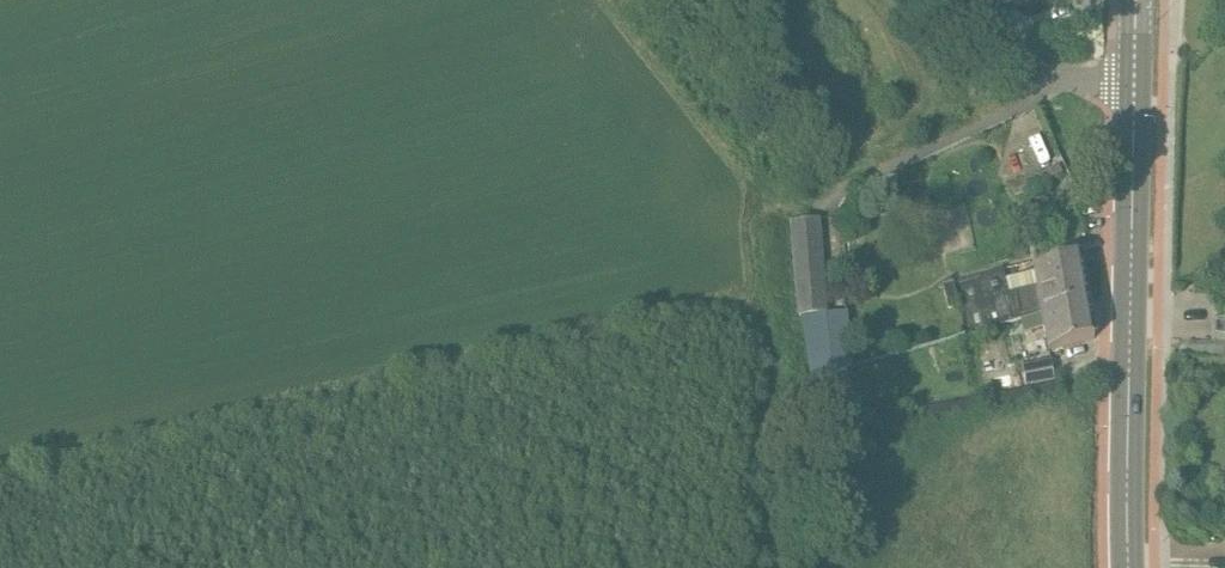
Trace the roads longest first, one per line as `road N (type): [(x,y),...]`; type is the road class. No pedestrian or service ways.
road 1 (tertiary): [(1129,567),(1138,0)]

